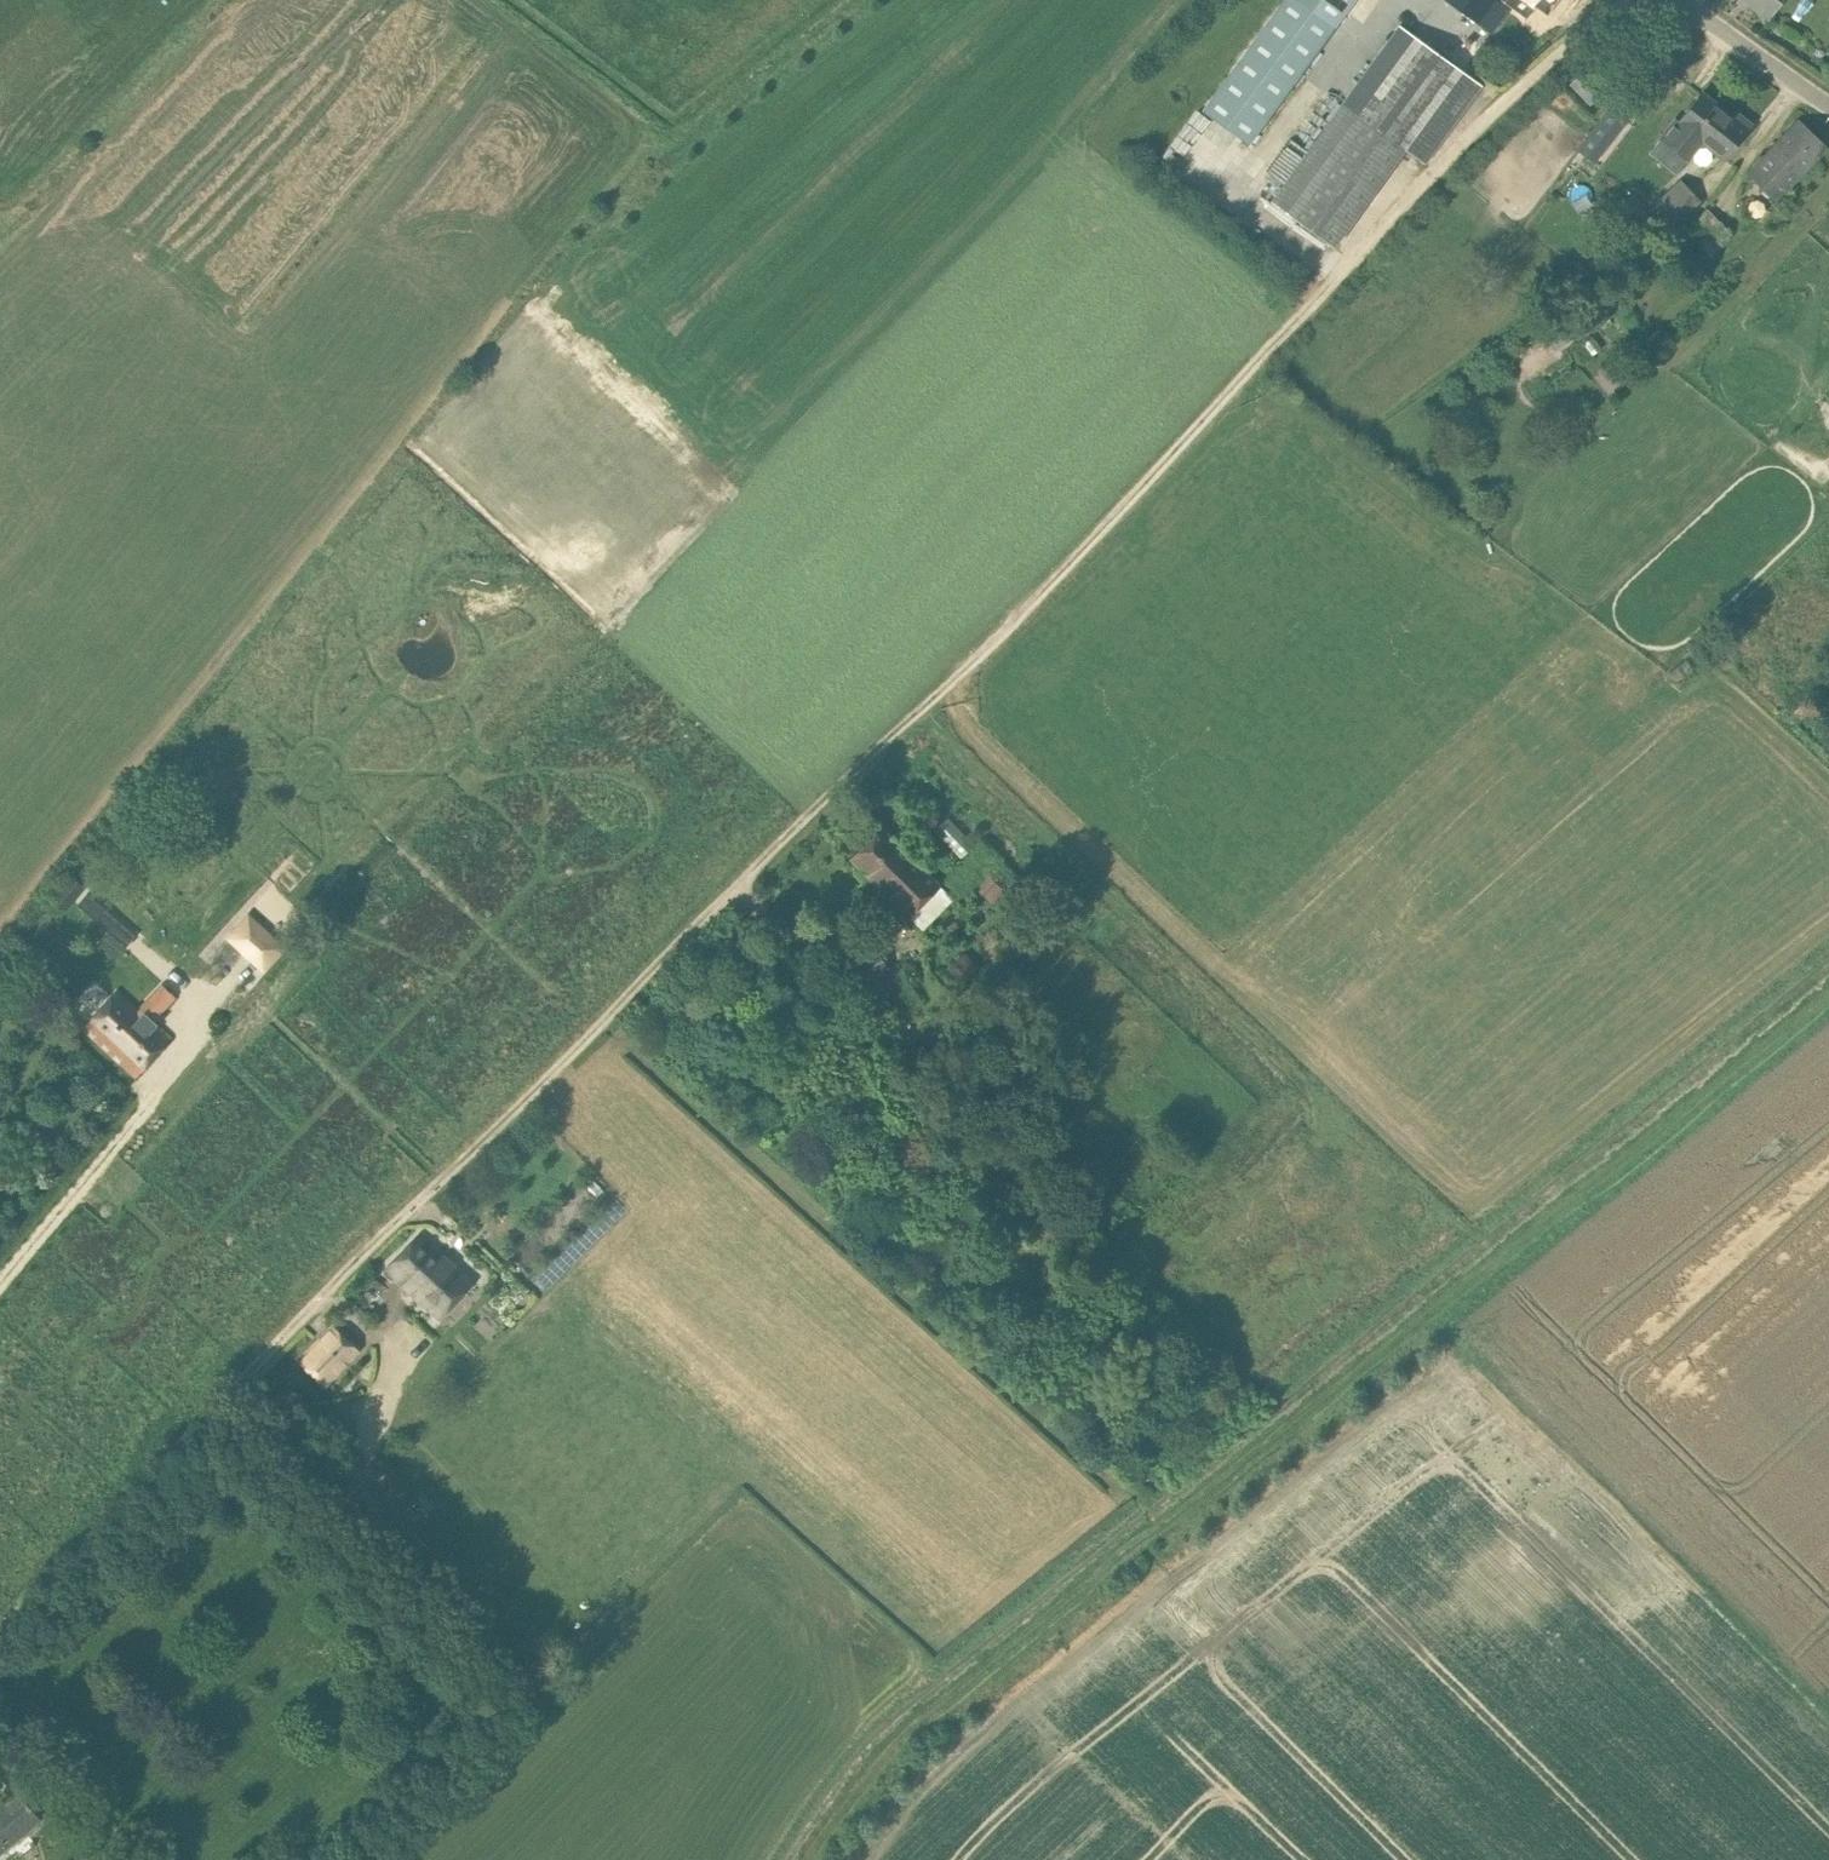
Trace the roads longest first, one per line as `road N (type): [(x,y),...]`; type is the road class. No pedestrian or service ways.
road 1 (unclassified): [(0,1261),(139,1090)]
road 2 (unclassified): [(1828,107),(1679,0)]

